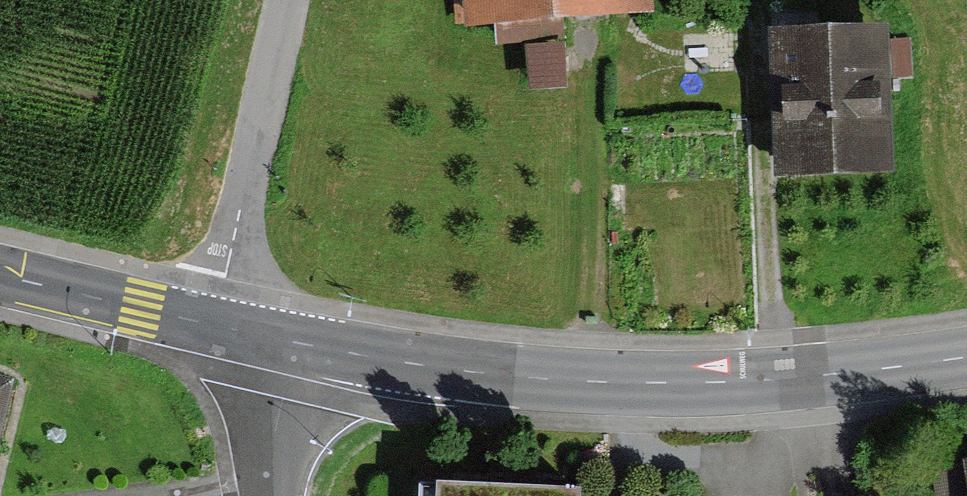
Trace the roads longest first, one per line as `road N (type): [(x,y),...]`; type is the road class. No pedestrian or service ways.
road 1 (tertiary): [(284,340),(419,365),(593,381),(790,379),(966,357)]
road 2 (track): [(579,2),(596,252),(593,381)]
road 3 (residential): [(291,0),(217,325)]
road 4 (tertiary): [(0,276),(217,325)]
road 5 (residential): [(284,340),(273,393),(273,492)]

